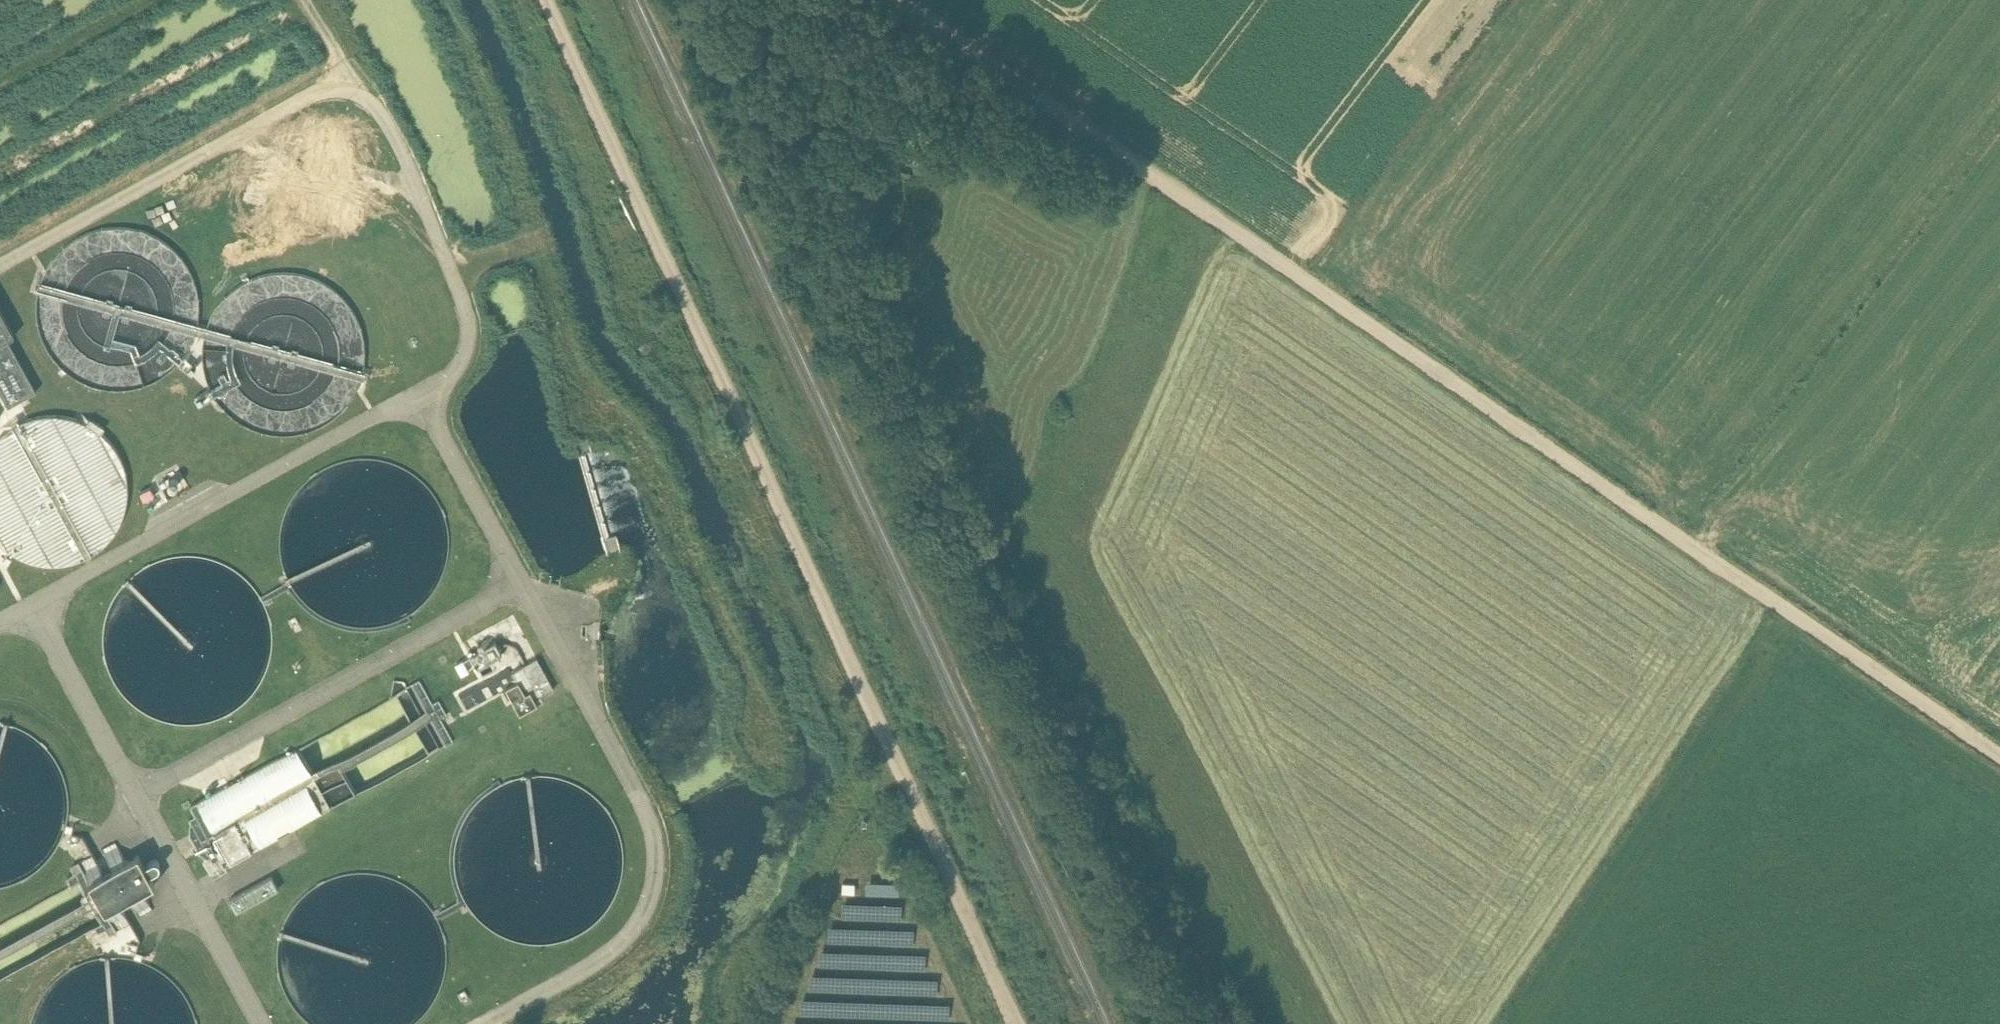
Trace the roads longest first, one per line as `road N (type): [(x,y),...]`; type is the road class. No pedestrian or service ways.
road 1 (track): [(1999,750),(1269,262),(896,0)]
road 2 (track): [(1014,1023),(546,0)]

